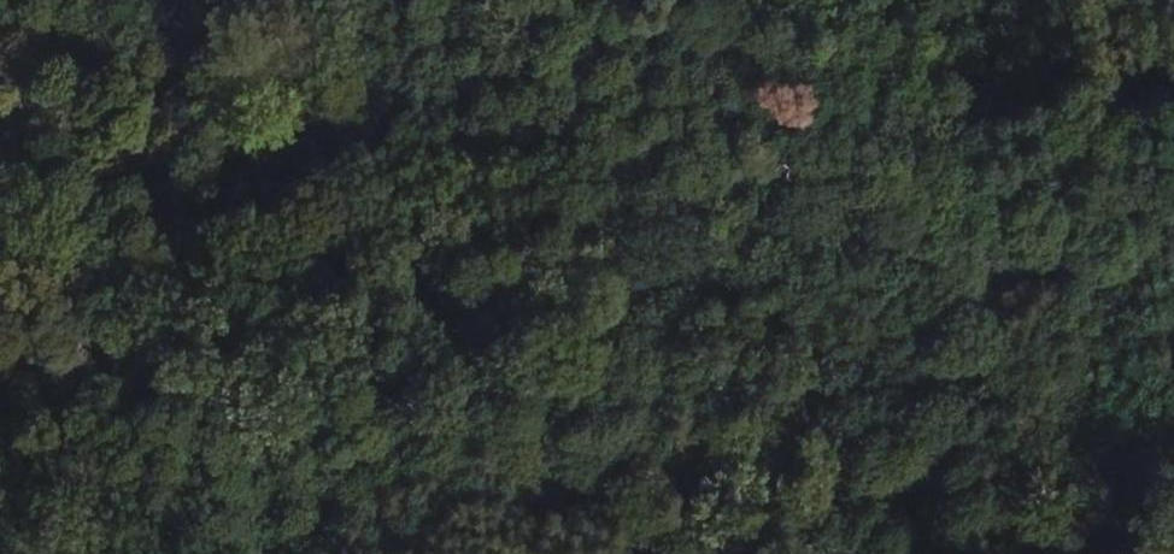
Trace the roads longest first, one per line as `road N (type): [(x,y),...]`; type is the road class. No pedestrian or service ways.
road 1 (track): [(343,553),(400,487),(487,472),(700,506),(756,500),(795,468),(794,434),(726,373),(423,178),(310,0)]
road 2 (track): [(0,500),(19,340),(128,149),(230,0)]
road 3 (track): [(794,434),(956,327),(1032,261),(1173,292)]

